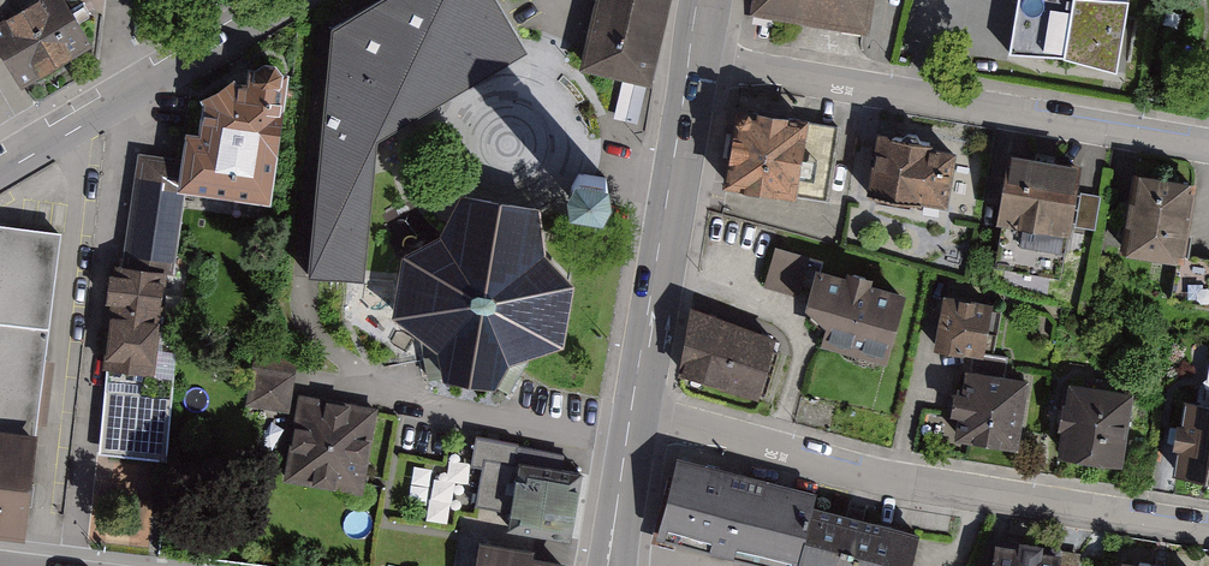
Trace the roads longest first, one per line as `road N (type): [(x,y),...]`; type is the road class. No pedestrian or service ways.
road 1 (residential): [(638,412),(877,477),(1208,533)]
road 2 (residential): [(699,51),(1208,142)]
road 3 (primary): [(699,51),(638,412)]
road 4 (residential): [(0,164),(283,0)]
road 5 (primary): [(633,447),(600,565)]

